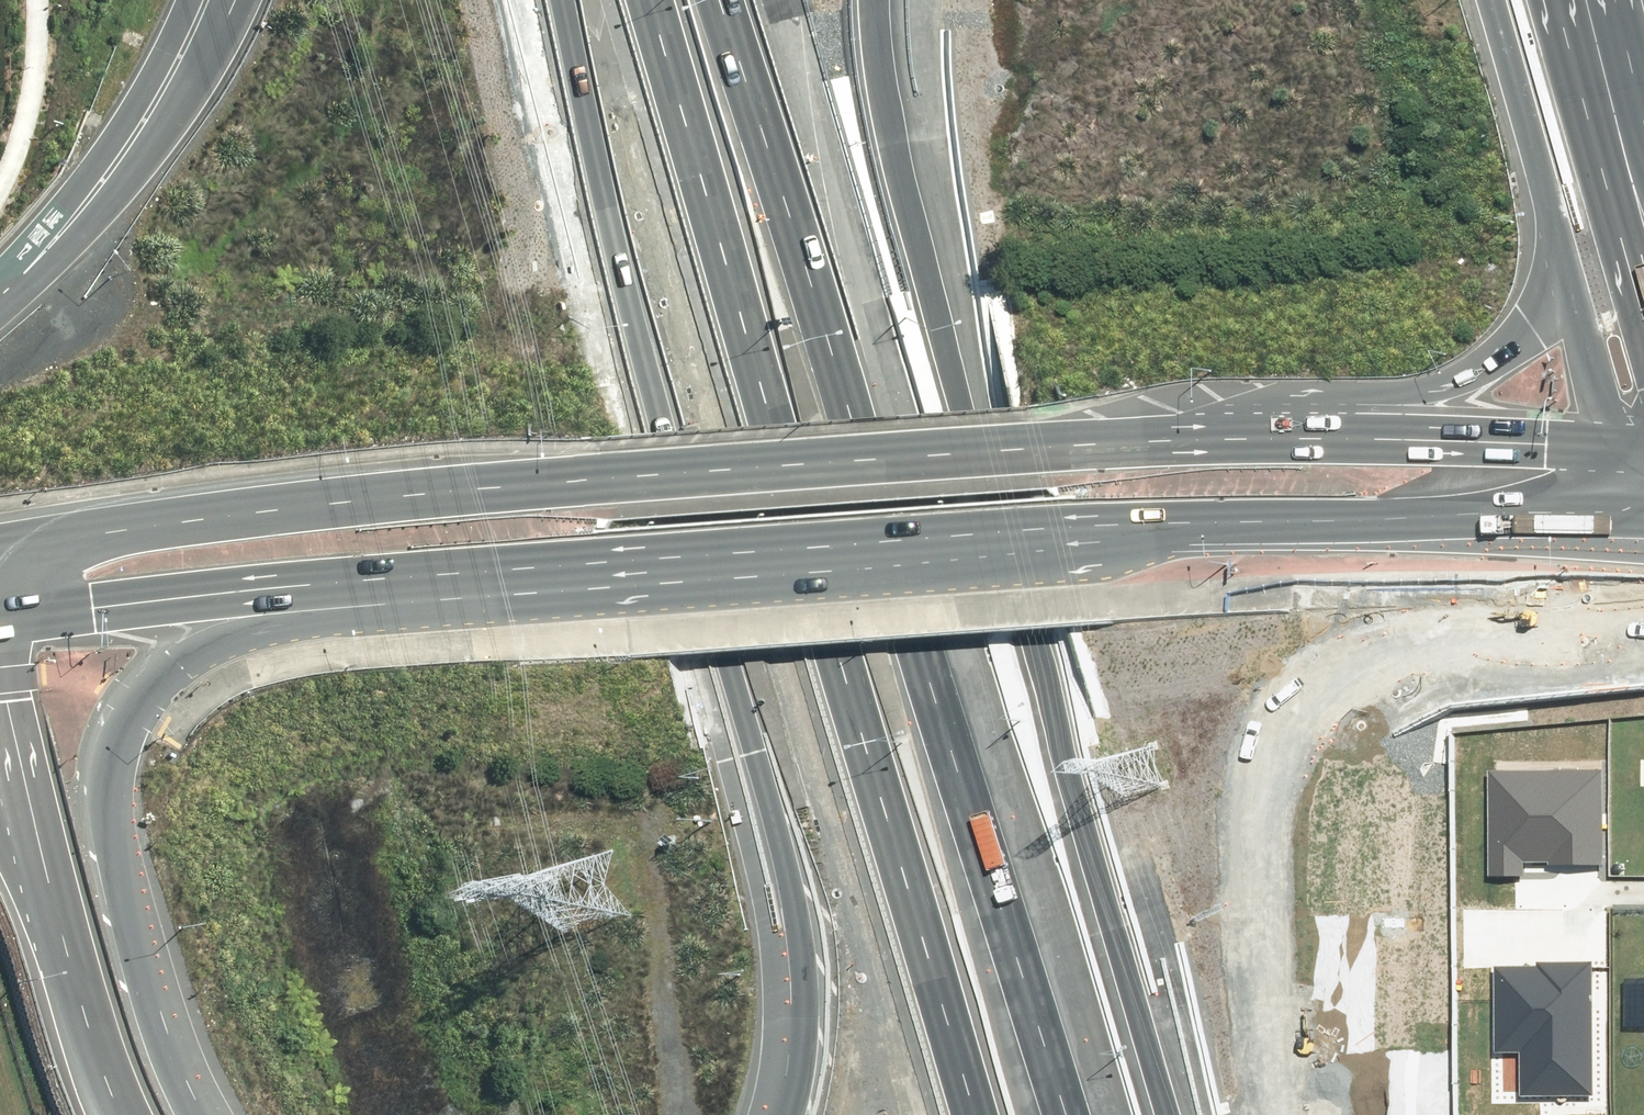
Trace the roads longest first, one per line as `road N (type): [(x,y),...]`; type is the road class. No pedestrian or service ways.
road 1 (primary): [(1643,533),(1178,527),(1061,543),(296,600)]
road 2 (primary): [(0,552),(357,503),(1199,442)]
road 3 (motorway): [(965,1114),(638,0)]
road 4 (motorway): [(736,0),(1062,1114)]
road 5 (motorway): [(866,0),(872,70),(946,377),(1164,1114)]
road 6 (motorway): [(778,1114),(795,1039),(789,928),(651,411),(552,0)]
road 7 (motorway): [(1643,636),(1432,642),(1342,674),(1282,737),(1261,853),(1275,1114)]
road 8 (motorway): [(1199,442),(1342,398),(1453,388),(1528,327),(1554,260),(1553,218),(1493,0)]
road 9 (motorway): [(296,600),(188,652),(133,705),(115,739),(107,795),(113,848),(152,987),(208,1114)]
road 10 (primary): [(1199,442),(1643,448)]
road 11 (motorway): [(0,302),(145,123),(208,0)]
road 12 (motorway): [(1566,0),(1643,323)]
road 13 (motorway): [(69,974),(0,654)]
road 14 (secondary): [(296,600),(198,597),(0,621)]
road 15 (motorway): [(69,974),(0,830)]
road 16 (motorway): [(119,1114),(69,974)]
road 17 (motorway): [(1607,0),(1643,134)]

